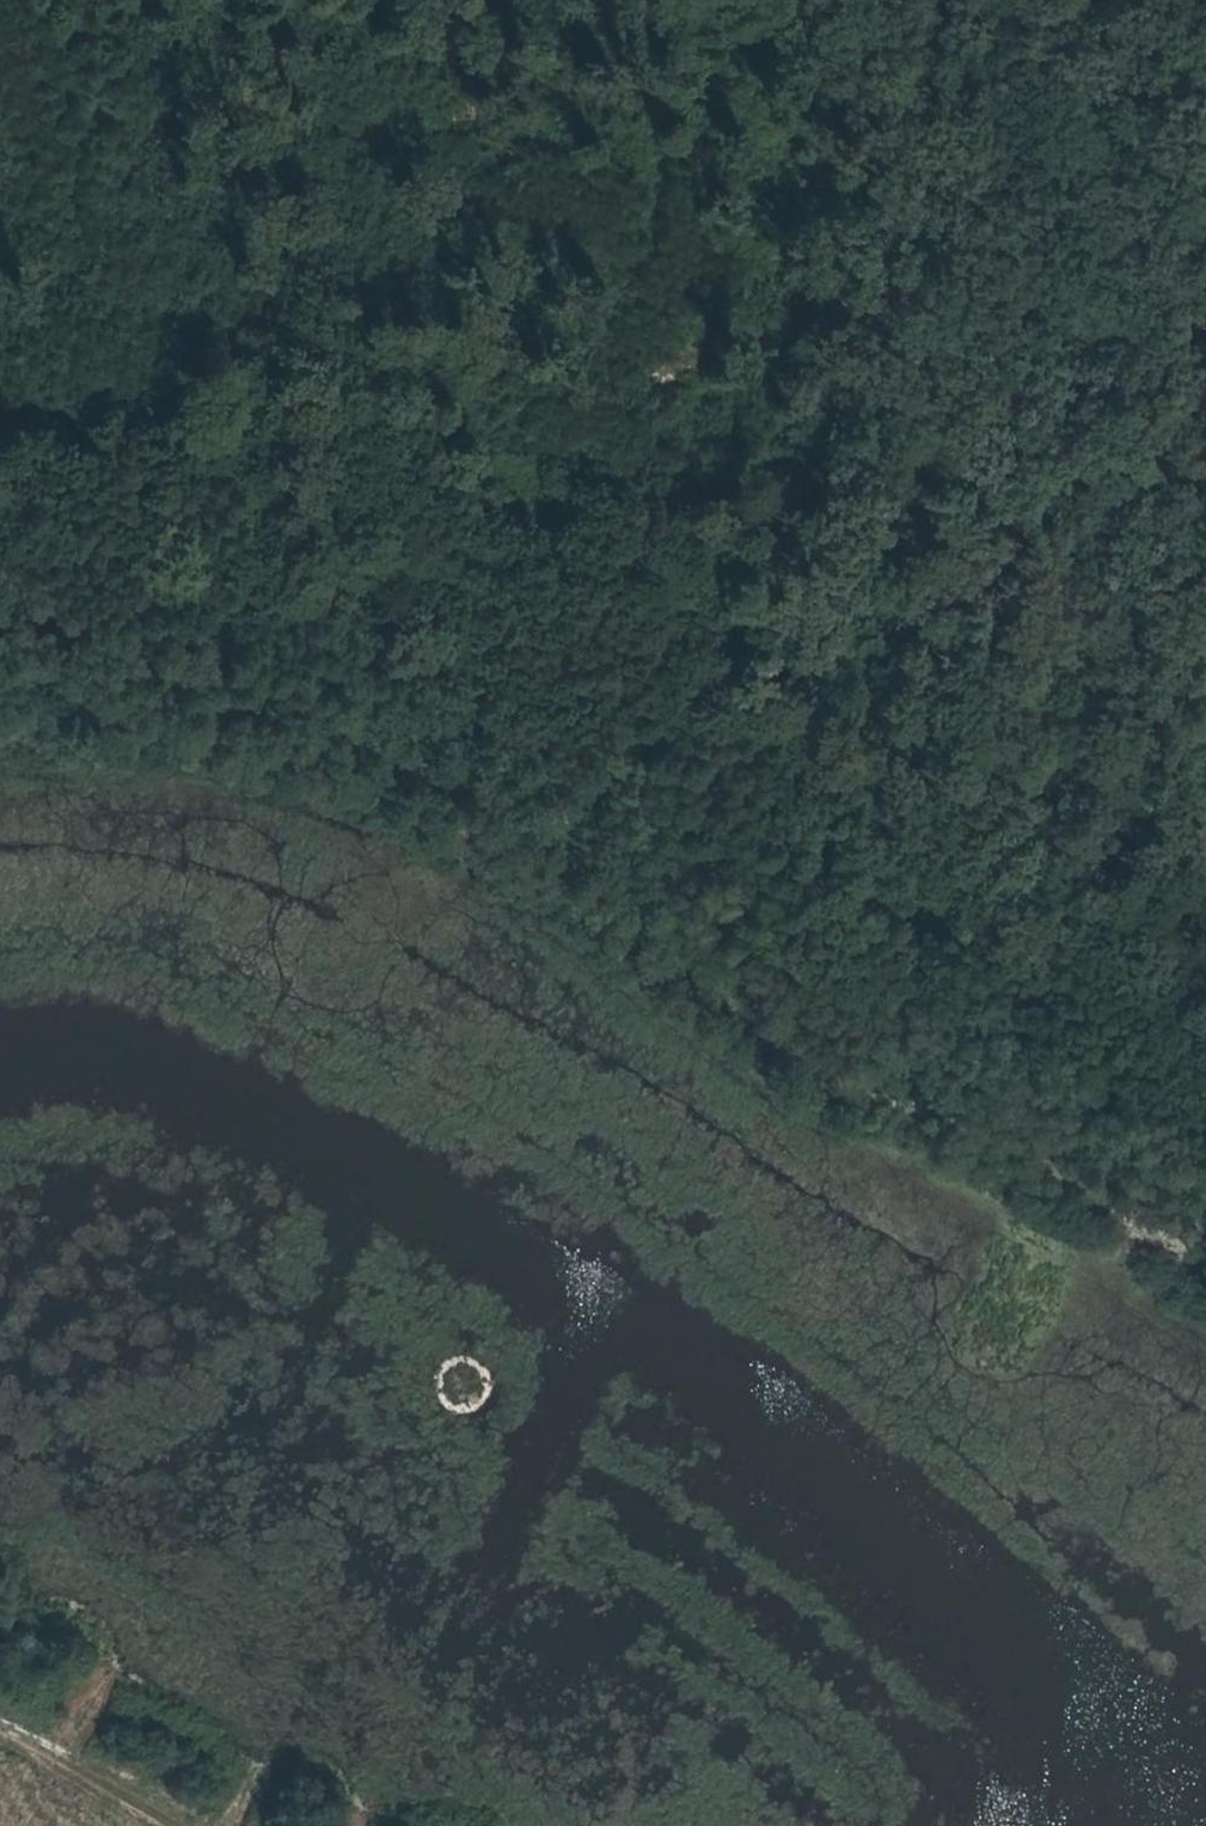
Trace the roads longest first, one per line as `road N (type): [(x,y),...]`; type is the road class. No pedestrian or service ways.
road 1 (track): [(0,1737),(191,1825)]

